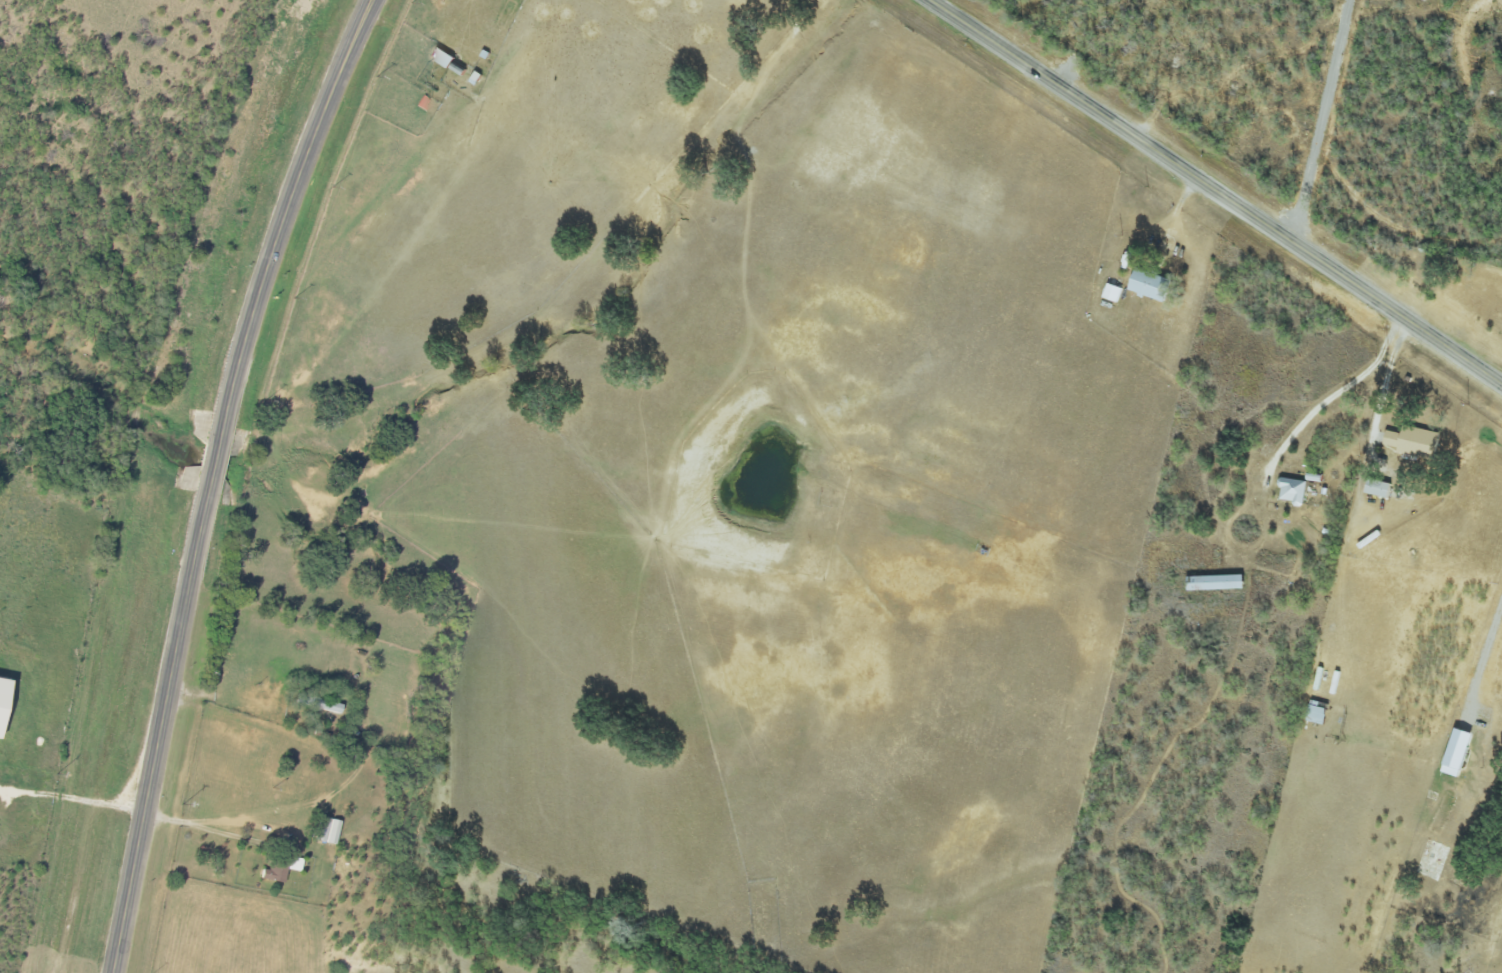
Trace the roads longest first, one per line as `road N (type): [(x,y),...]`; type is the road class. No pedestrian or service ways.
road 1 (secondary): [(926,0),(1501,387)]
road 2 (trunk): [(211,480),(113,972)]
road 3 (trunk): [(371,0),(272,248),(222,425)]

